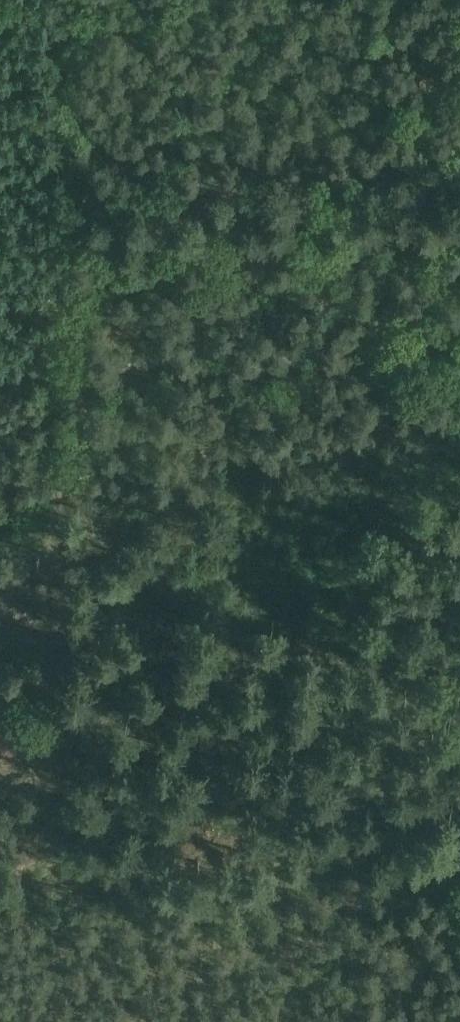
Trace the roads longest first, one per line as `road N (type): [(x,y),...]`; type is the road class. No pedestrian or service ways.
road 1 (track): [(459,348),(0,377)]

